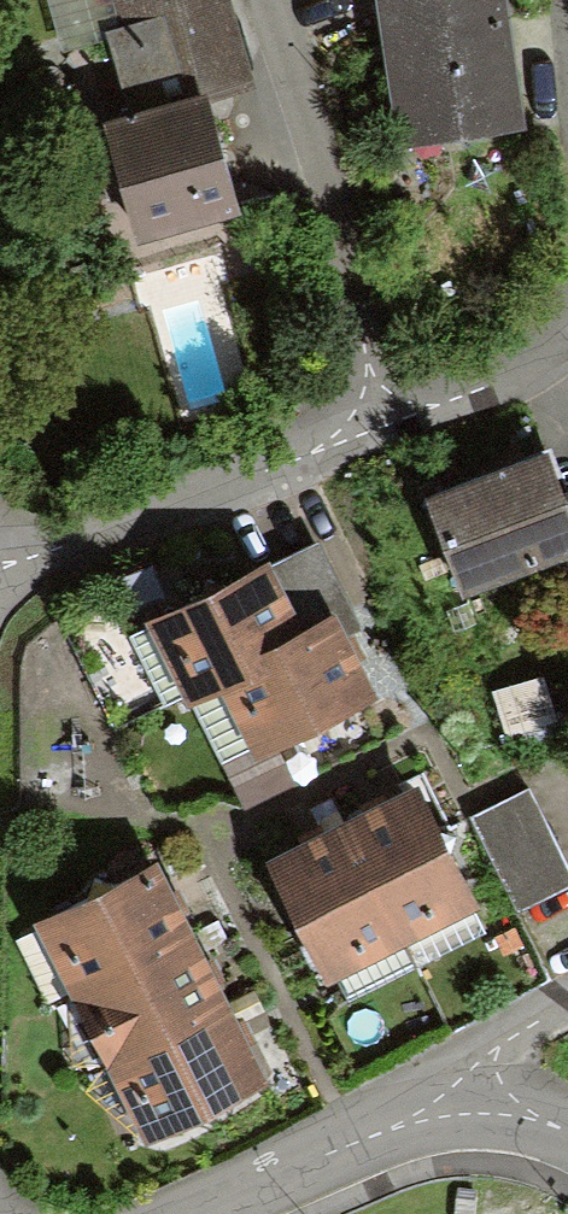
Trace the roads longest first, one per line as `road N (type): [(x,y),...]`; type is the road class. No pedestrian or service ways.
road 1 (residential): [(389,418),(262,0)]
road 2 (residential): [(389,418),(0,565)]
road 3 (residential): [(429,1109),(197,1213)]
road 4 (residential): [(567,337),(543,363),(389,418)]
road 5 (residential): [(567,999),(490,1044),(429,1109)]
road 6 (residential): [(567,1138),(429,1109)]

